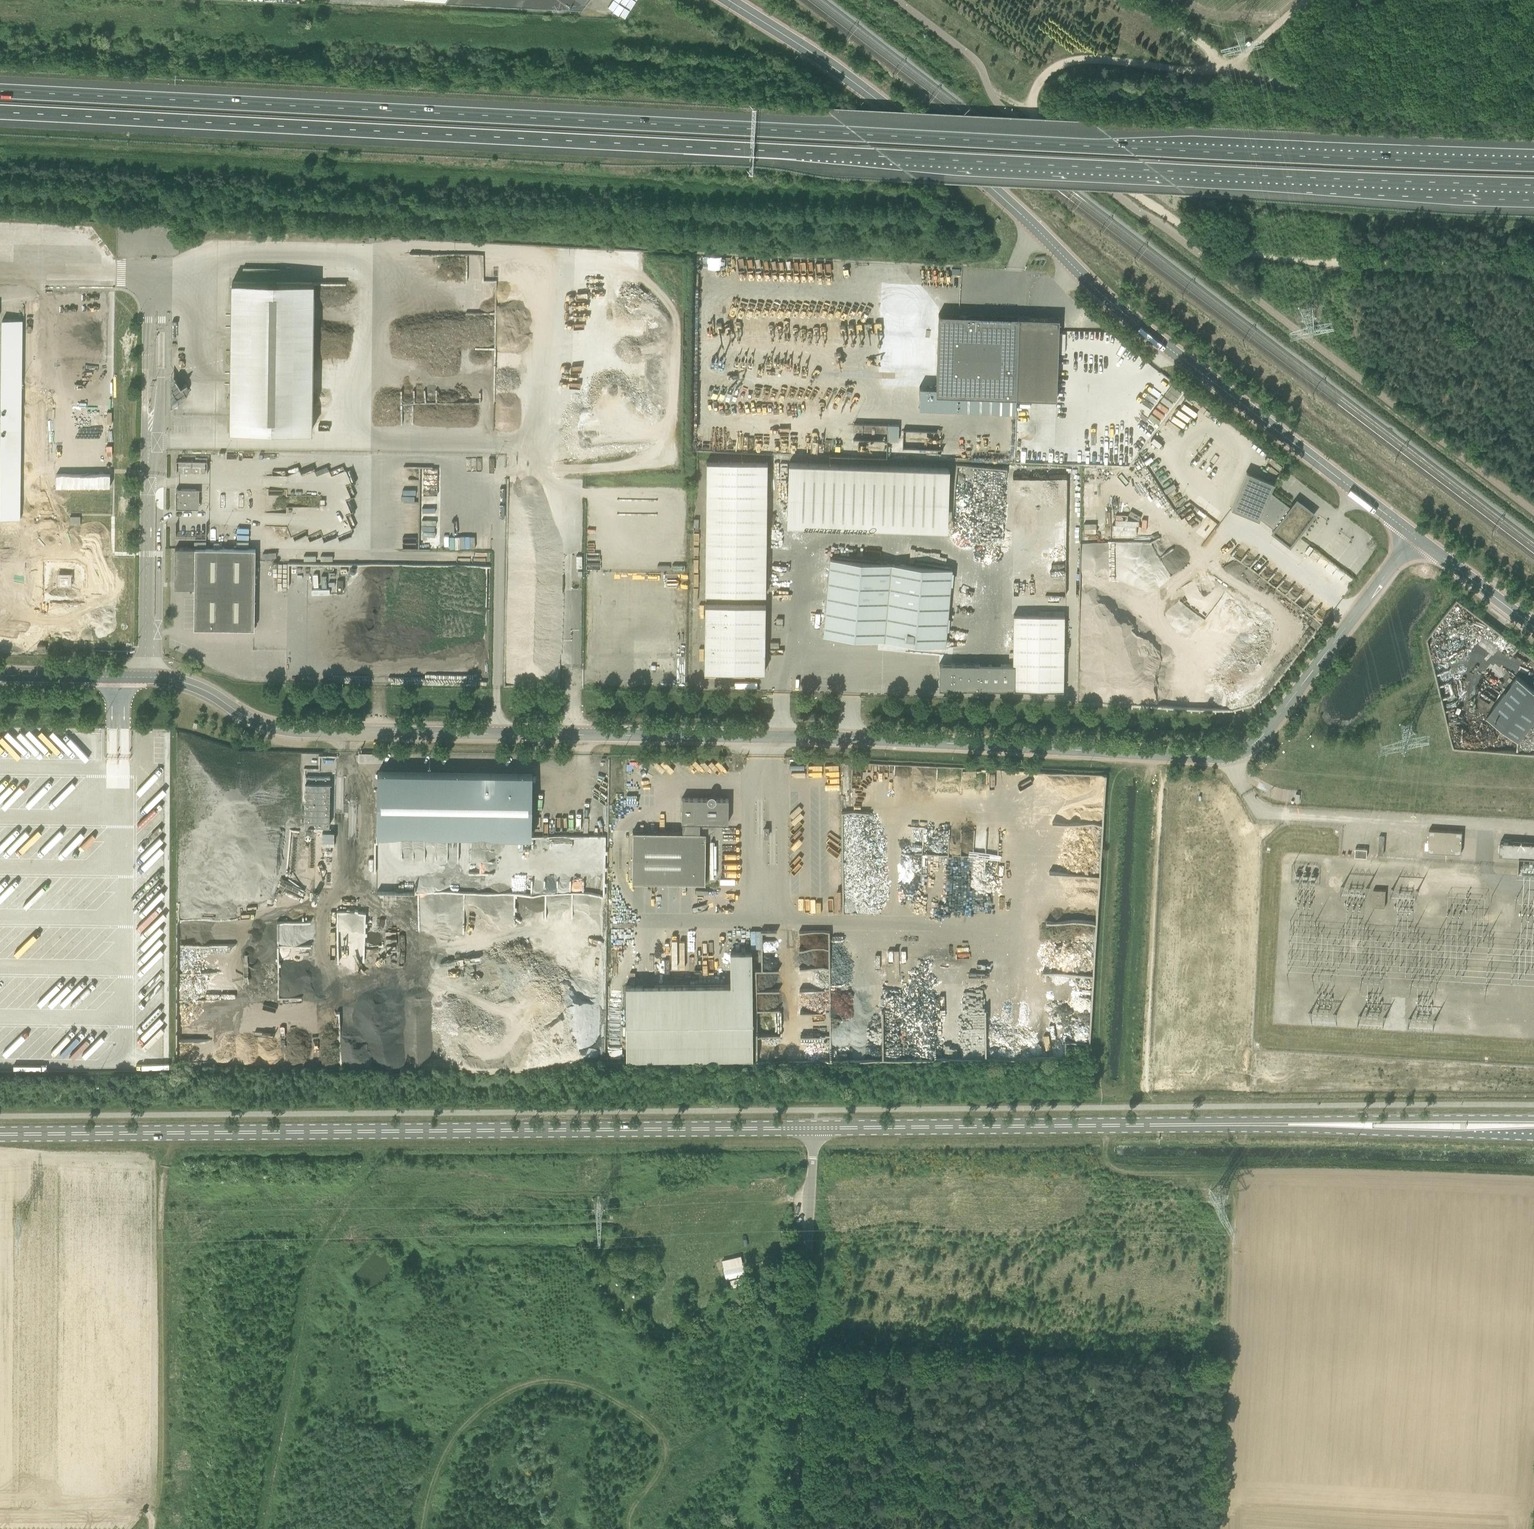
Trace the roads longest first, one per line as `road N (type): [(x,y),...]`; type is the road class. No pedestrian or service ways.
road 1 (motorway): [(1533,164),(0,89)]
road 2 (motorway): [(0,111),(1533,186)]
road 3 (unclassified): [(148,678),(202,689),(255,723),(295,734),(807,738),(1227,758),(1264,734),(1419,533)]
road 4 (tertiary): [(1419,533),(1113,305),(993,190),(826,62),(729,0)]
road 5 (secondary): [(0,1136),(814,1128)]
road 6 (track): [(1533,280),(1507,271),(1270,256),(1201,240),(1035,119),(1038,86),(1067,65),(1202,70),(1220,62)]
road 7 (track): [(1106,1126),(1110,1168),(1224,1173),(1236,1184),(1222,1528)]
road 8 (secondary): [(814,1128),(1235,1124)]
road 9 (unclassified): [(789,1528),(814,1128)]
road 10 (track): [(158,1509),(165,1481),(166,1165)]
road 11 (secondary): [(1235,1124),(1533,1137)]
road 12 (secondary): [(1533,1119),(1235,1124)]
road 13 (unclassified): [(148,678),(149,477)]
road 14 (track): [(588,10),(403,4)]
road 15 (track): [(158,1509),(0,1509)]
road 16 (unclassified): [(0,676),(148,678)]
road 17 (tertiary): [(1533,623),(1419,533)]

